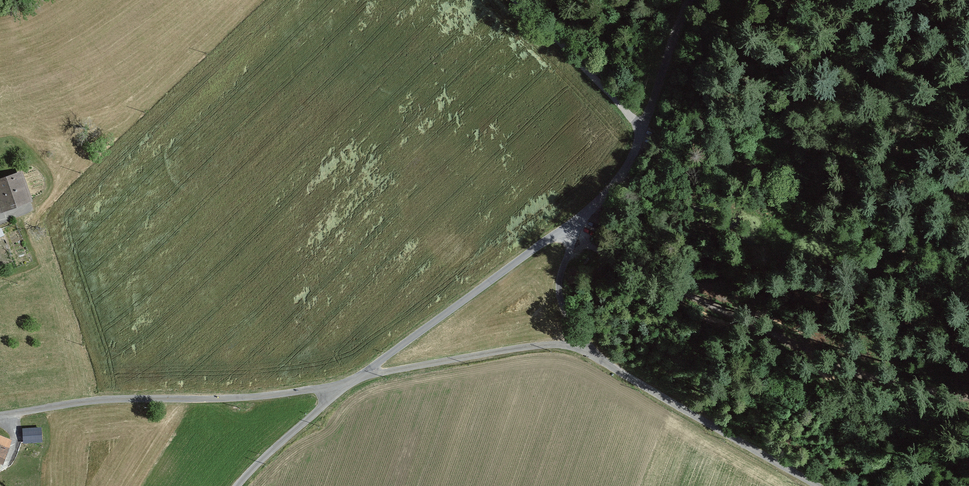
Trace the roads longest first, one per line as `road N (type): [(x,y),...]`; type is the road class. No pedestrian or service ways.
road 1 (track): [(576,239),(856,374),(968,395)]
road 2 (unclassified): [(357,377),(267,395),(101,400),(0,416)]
road 3 (unclassified): [(816,485),(583,345)]
road 4 (unclassified): [(357,377),(572,223)]
road 5 (unclassified): [(583,345),(506,350),(357,377)]
road 6 (unclassified): [(642,126),(511,0)]
road 7 (unclassified): [(236,485),(357,377)]
road 8 (unclassified): [(642,126),(690,0)]
road 9 (unclassified): [(572,223),(576,239),(559,291),(583,345)]
road 10 (unclassified): [(572,223),(615,184),(642,126)]

